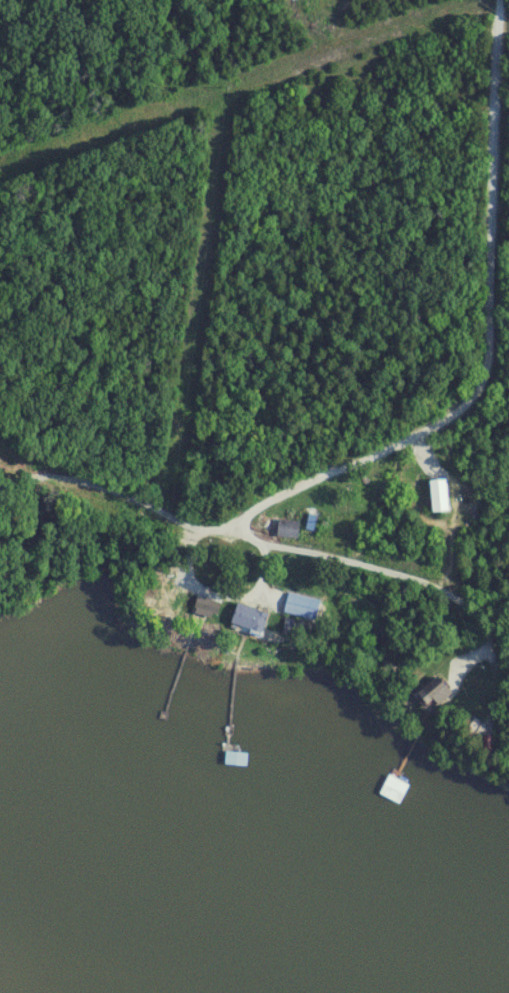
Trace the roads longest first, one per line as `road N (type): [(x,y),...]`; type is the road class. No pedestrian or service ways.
road 1 (residential): [(496,0),(492,362),(475,398),(450,421),(292,489),(222,535)]
road 2 (residential): [(0,494),(30,478),(127,493),(202,533),(425,580),(465,598),(486,615),(495,662),(478,753)]

